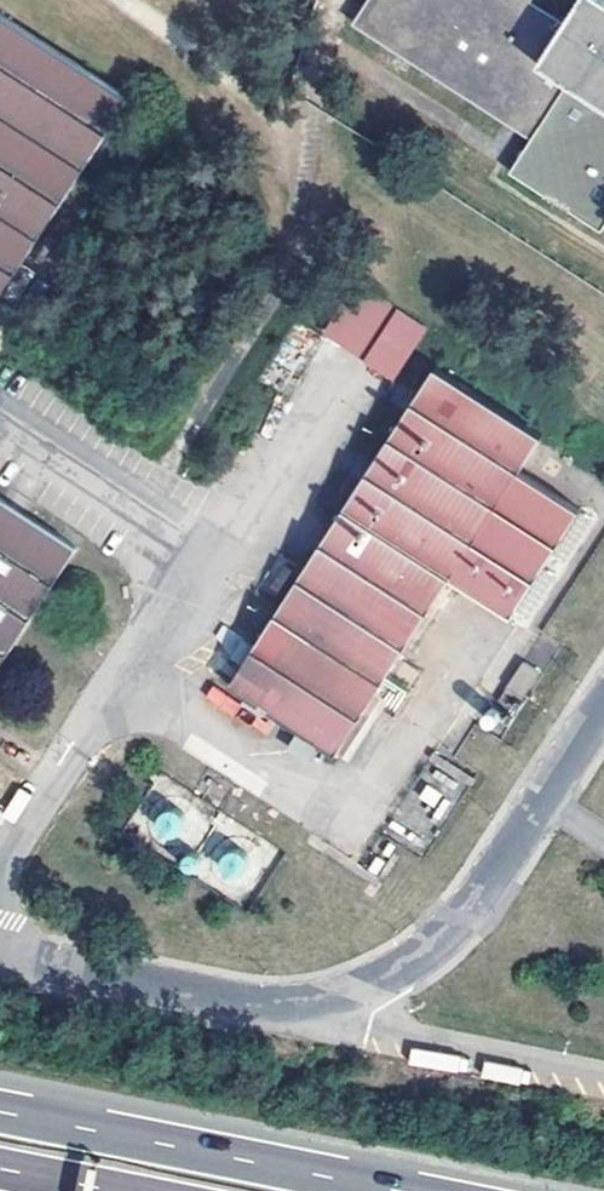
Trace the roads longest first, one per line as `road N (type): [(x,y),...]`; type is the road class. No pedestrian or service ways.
road 1 (motorway): [(383,1190),(0,1115)]

